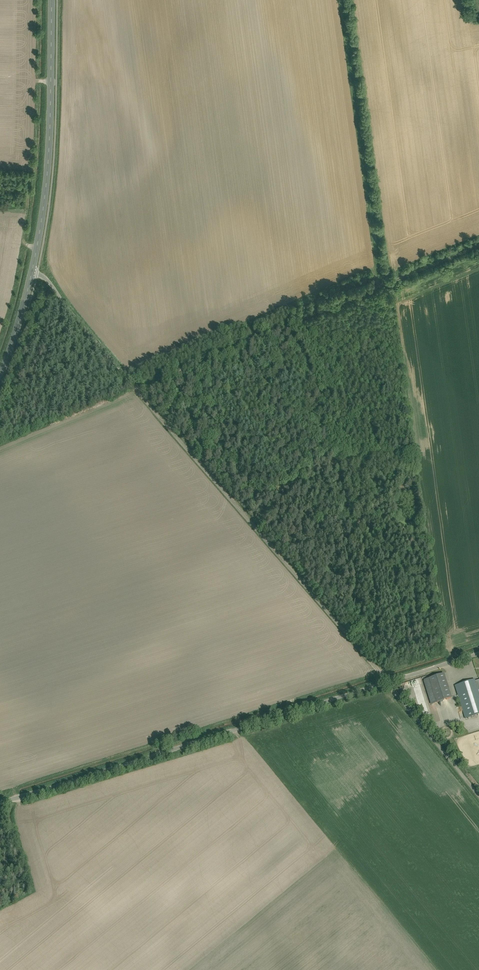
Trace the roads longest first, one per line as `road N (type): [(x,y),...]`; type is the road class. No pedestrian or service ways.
road 1 (unclassified): [(31,269),(389,684)]
road 2 (residential): [(0,803),(389,684)]
road 3 (tertiary): [(51,0),(46,176),(31,269)]
road 4 (unclassified): [(389,684),(478,797)]

